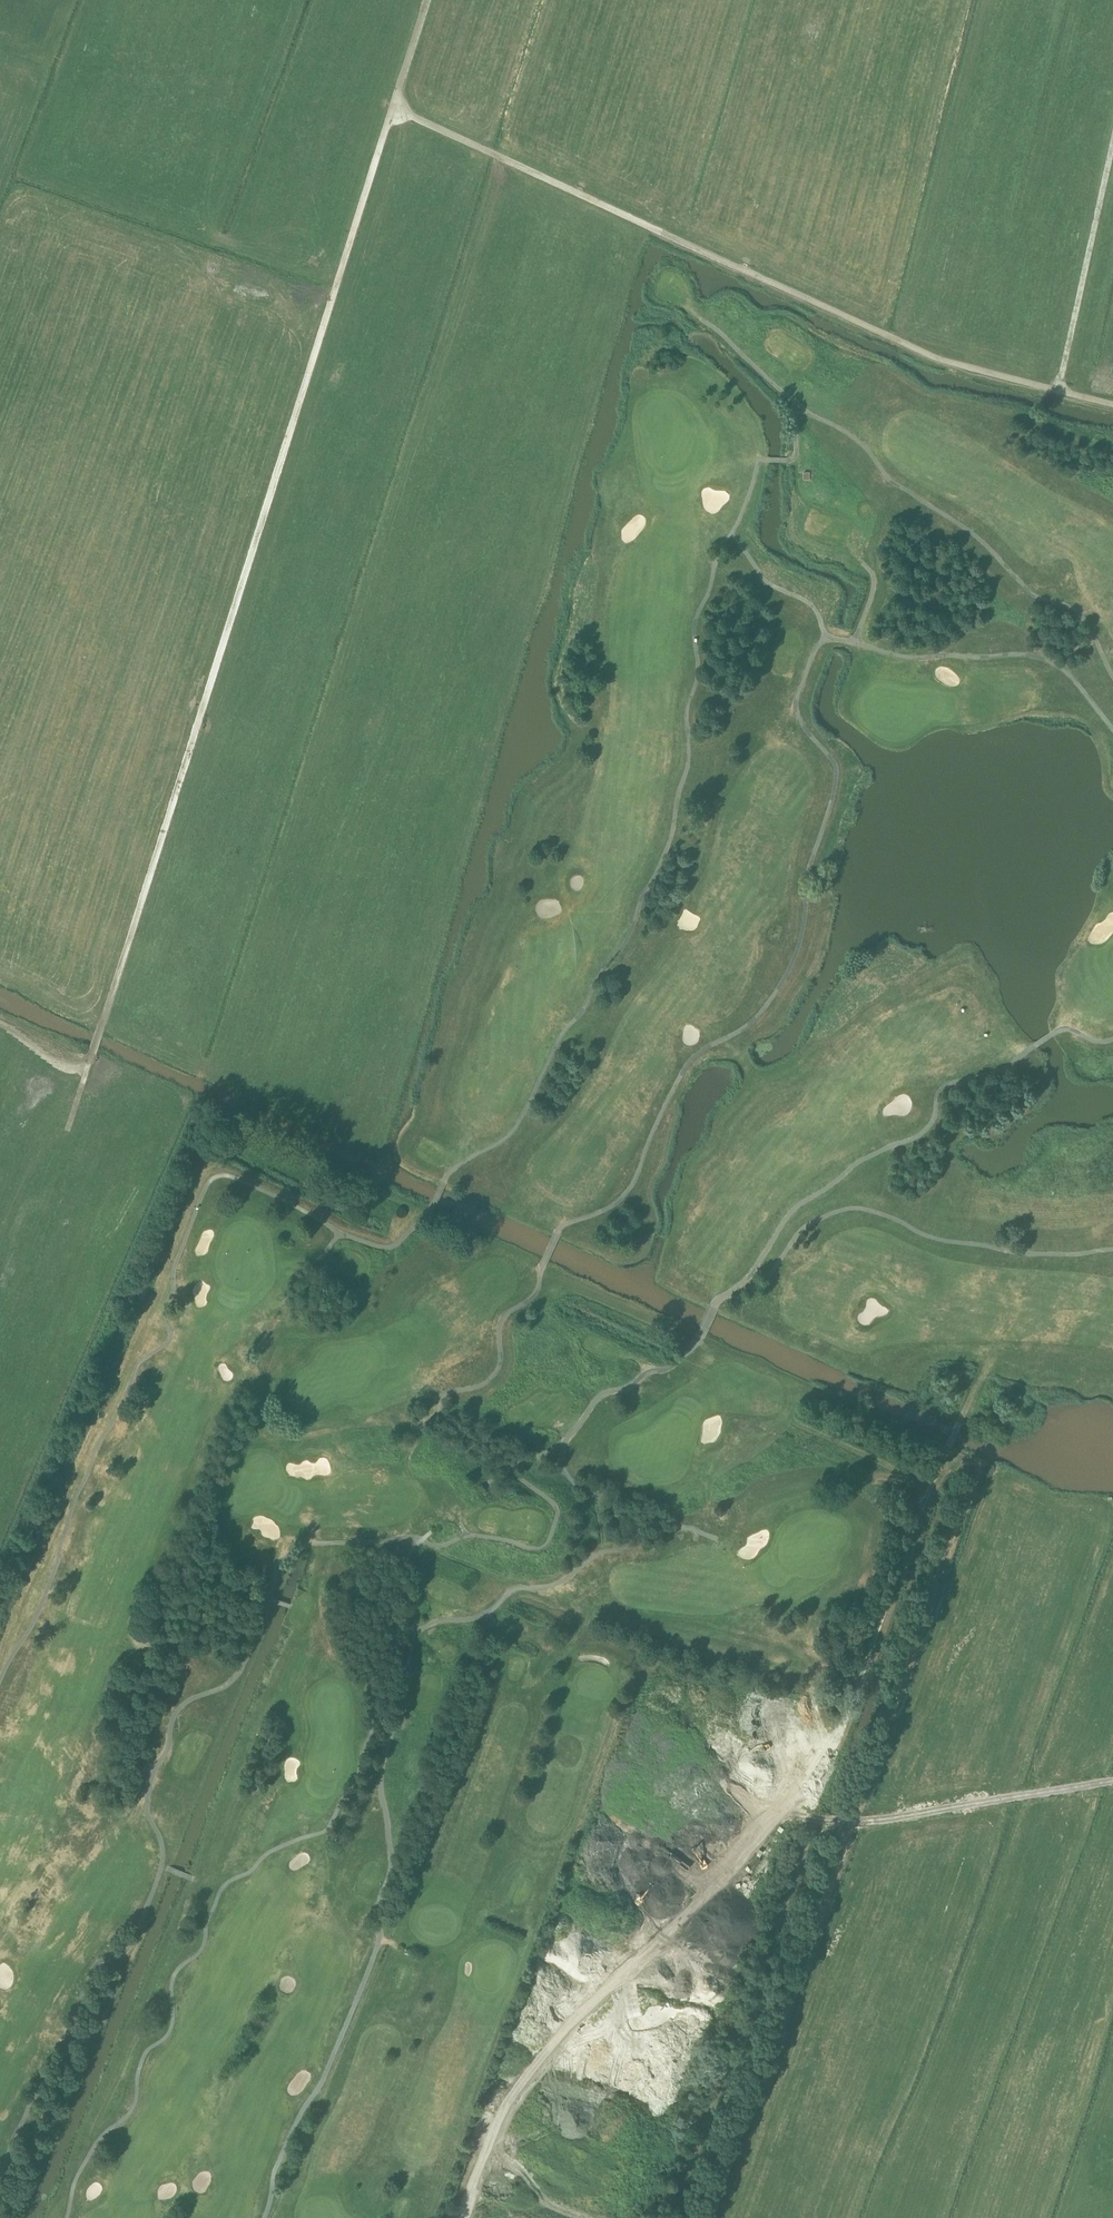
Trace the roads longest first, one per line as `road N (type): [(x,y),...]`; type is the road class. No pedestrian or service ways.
road 1 (track): [(89,1065),(429,0)]
road 2 (track): [(989,1362),(924,1505),(858,1689),(813,1771),(533,2071),(489,2148),(462,2217)]
road 3 (track): [(392,110),(953,364),(1112,404)]
road 4 (track): [(1058,390),(1112,147)]
road 5 (track): [(70,1127),(89,1065),(71,1065),(0,1022)]

